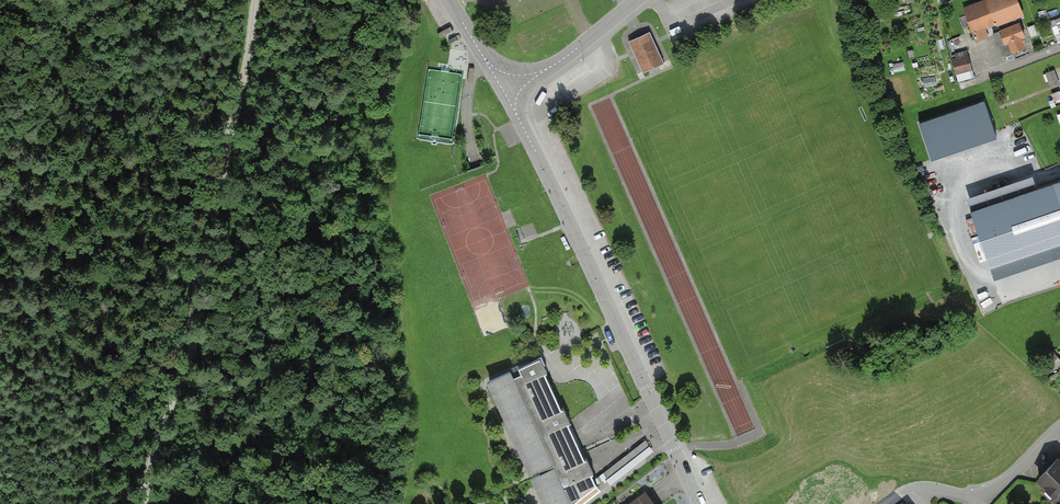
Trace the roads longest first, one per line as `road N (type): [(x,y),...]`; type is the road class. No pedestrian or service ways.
road 1 (track): [(254,0),(194,345),(142,503)]
road 2 (residential): [(700,503),(517,115),(511,84)]
road 3 (residential): [(1059,429),(985,495),(919,489),(889,503)]
road 4 (residential): [(638,0),(548,69),(511,84)]

